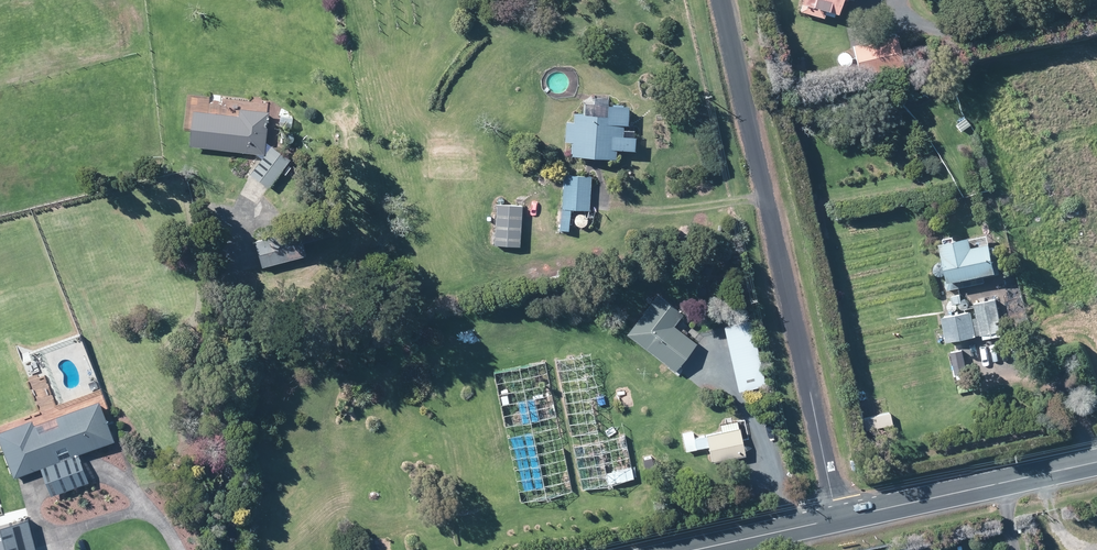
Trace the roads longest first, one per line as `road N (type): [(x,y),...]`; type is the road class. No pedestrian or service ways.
road 1 (residential): [(837,519),(717,0)]
road 2 (tertiary): [(1096,461),(837,519)]
road 3 (tertiary): [(837,519),(697,549)]

